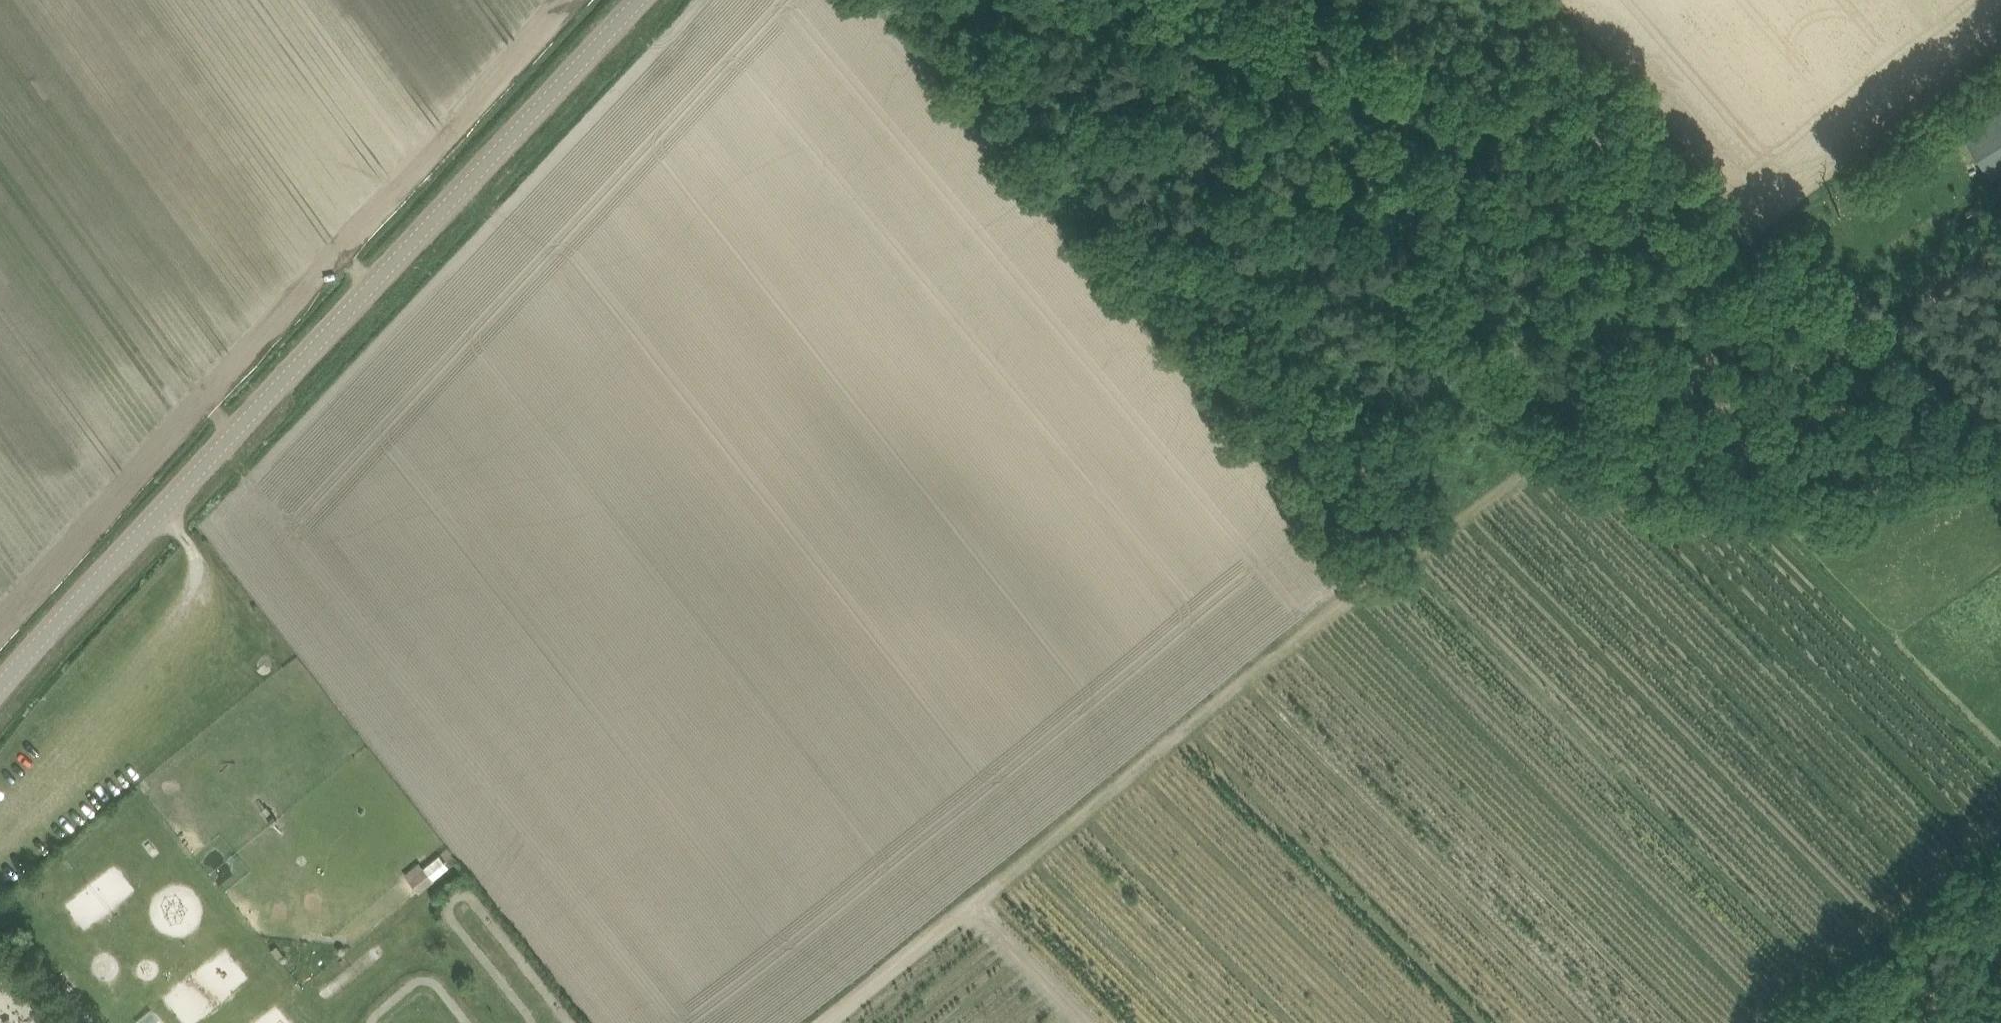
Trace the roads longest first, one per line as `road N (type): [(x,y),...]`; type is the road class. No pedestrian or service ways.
road 1 (track): [(823,1022),(1559,434)]
road 2 (tertiary): [(0,680),(636,0)]
road 3 (track): [(1559,434),(1516,370),(1194,0)]
road 4 (track): [(1754,496),(2000,772)]
road 5 (track): [(2000,847),(1760,1022)]
road 6 (track): [(1559,434),(1621,490),(1754,496)]

